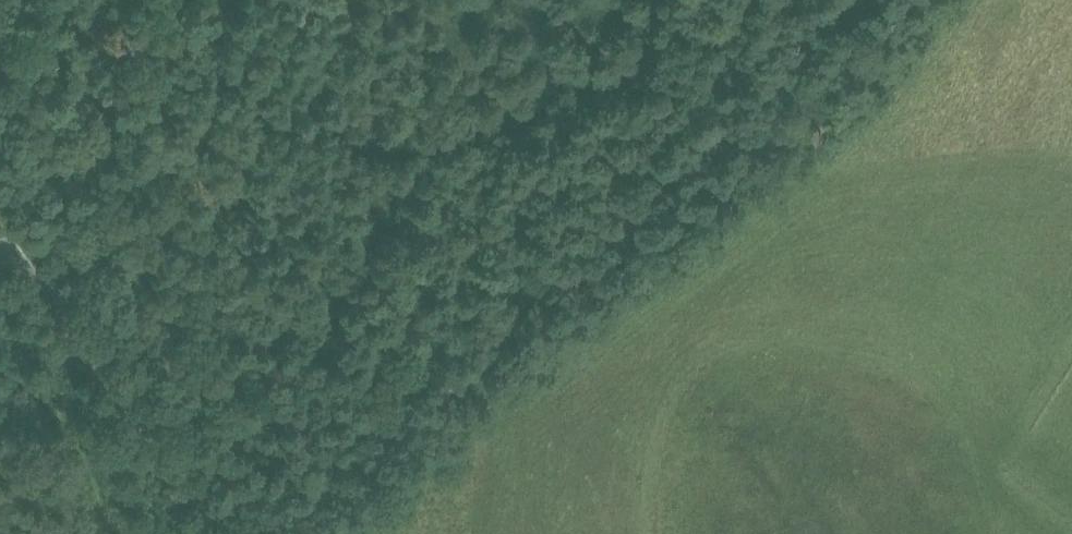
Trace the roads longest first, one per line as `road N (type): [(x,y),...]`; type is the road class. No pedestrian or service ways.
road 1 (unclassified): [(230,533),(0,236)]

